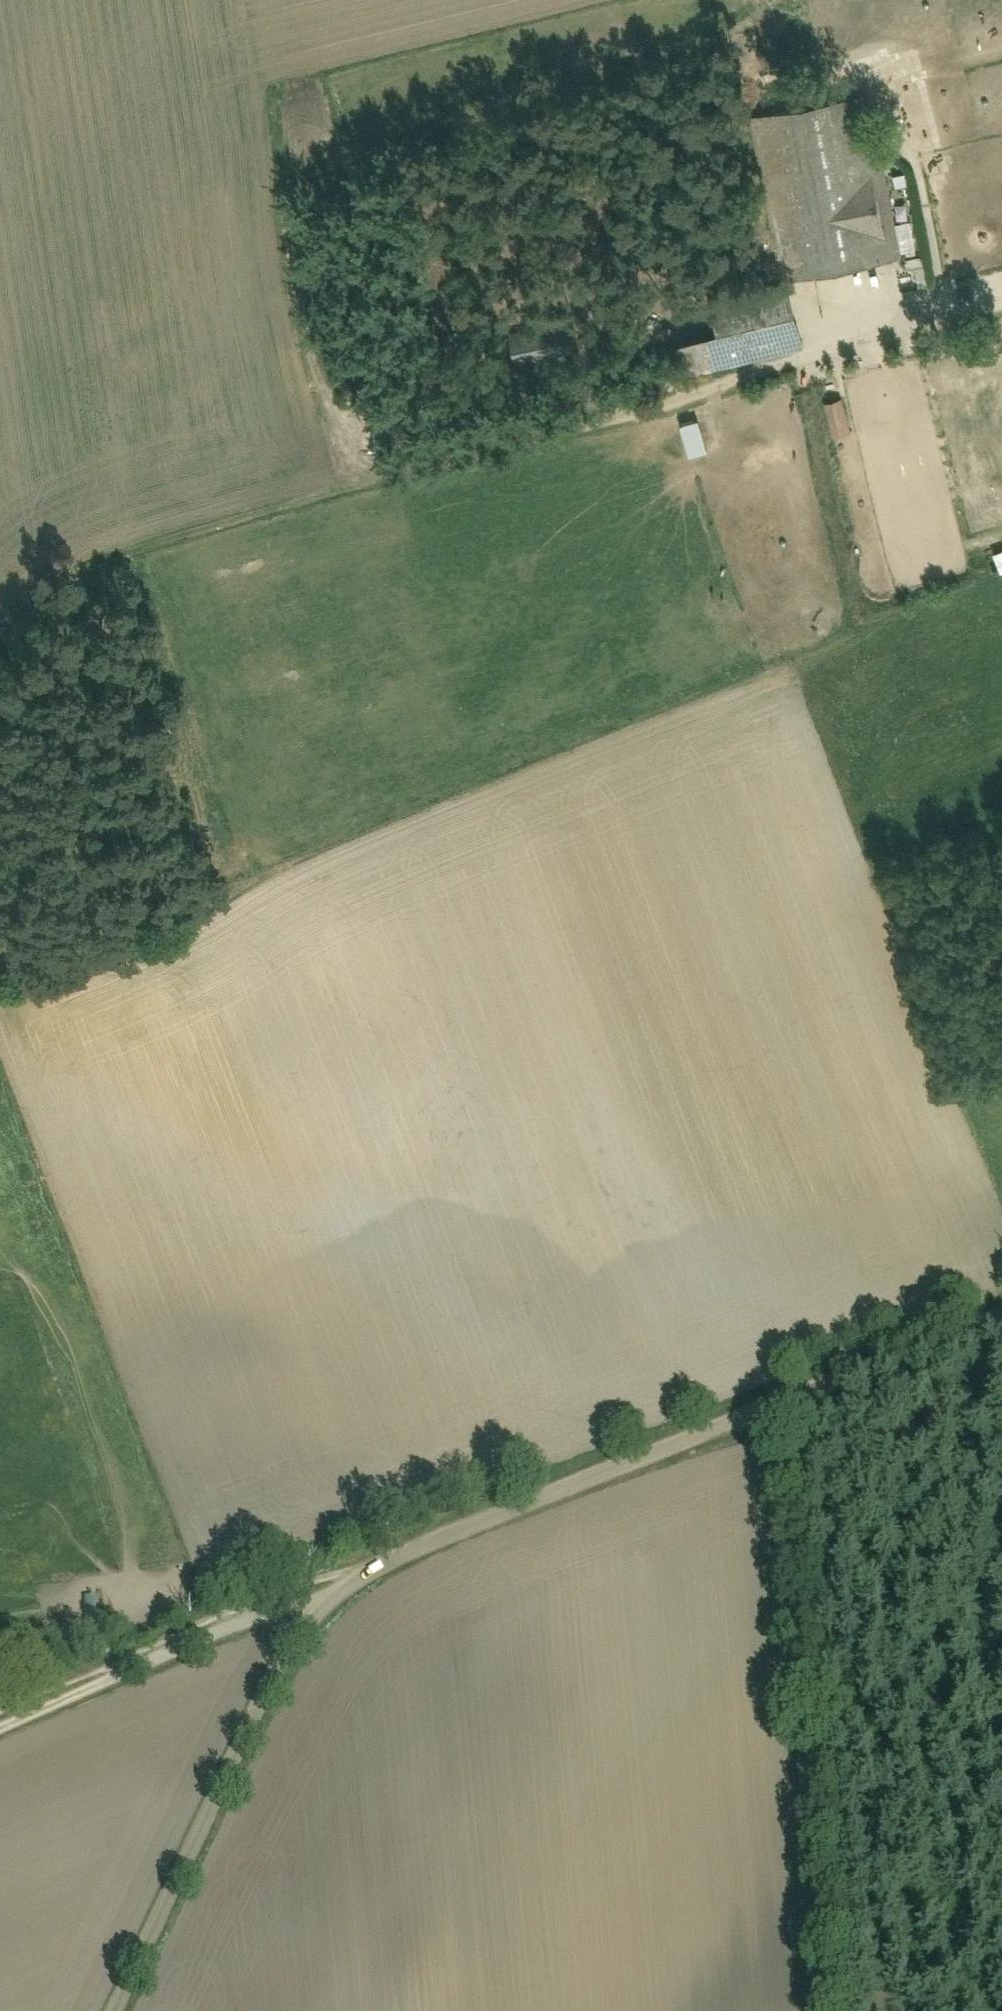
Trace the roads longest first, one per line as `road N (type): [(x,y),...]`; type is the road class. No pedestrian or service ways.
road 1 (residential): [(115,2010),(315,1607),(376,1569),(1001,1313)]
road 2 (track): [(771,1407),(826,2010)]
road 3 (track): [(0,1734),(201,1641),(315,1607)]
road 4 (track): [(806,366),(1001,305)]

